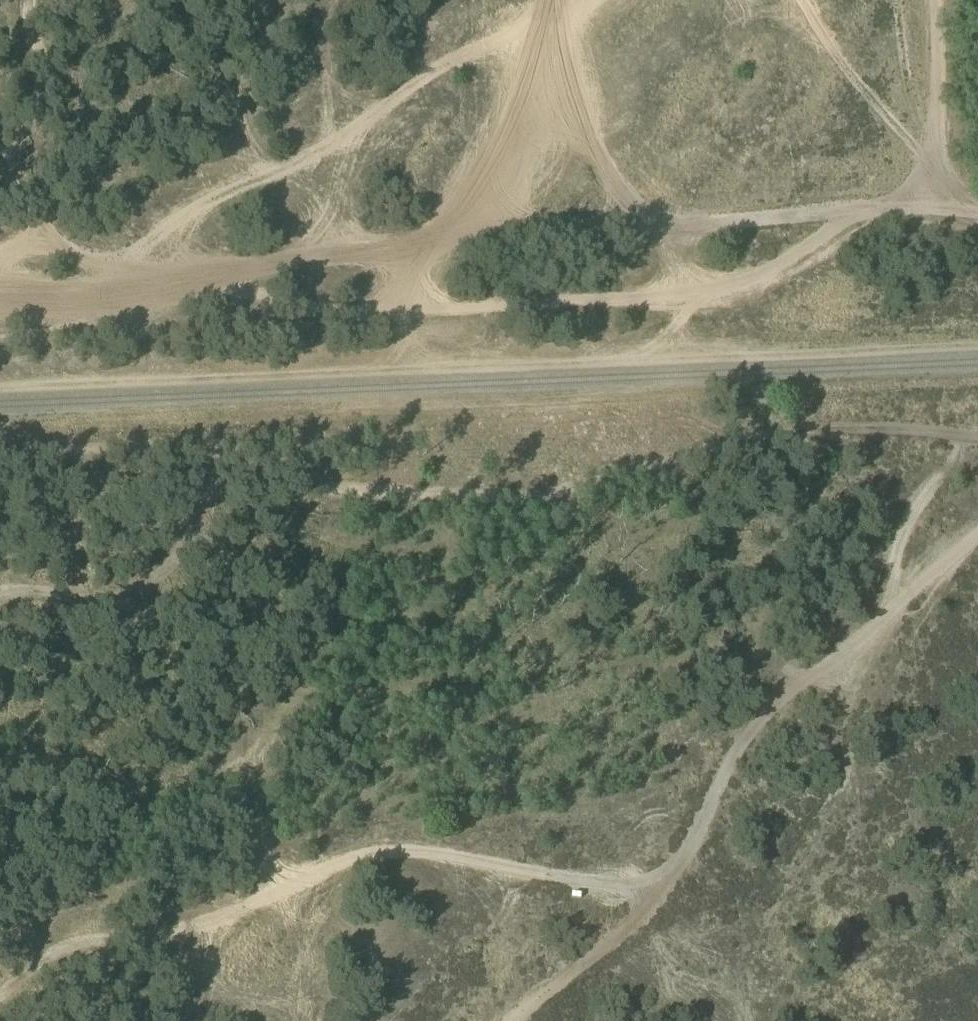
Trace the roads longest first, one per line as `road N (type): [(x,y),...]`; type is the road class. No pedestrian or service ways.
road 1 (track): [(0,296),(662,222),(977,209)]
road 2 (track): [(977,541),(768,712),(658,881),(612,931),(498,1020)]
road 3 (track): [(209,273),(272,300),(403,310),(680,298),(766,278),(859,210)]
road 4 (track): [(636,900),(465,854),(389,851),(342,862),(192,927),(111,933),(52,959),(0,999)]
road 5 (track): [(360,496),(527,504),(765,436),(826,428),(977,433)]
road 6 (track): [(360,496),(247,498),(199,527),(147,585),(0,580)]
road 7 (track): [(555,0),(590,136),(662,222),(680,298),(675,355)]
road 8 (track): [(445,247),(507,149),(548,0)]
road 9 (track): [(882,625),(898,536),(921,487),(977,437)]

